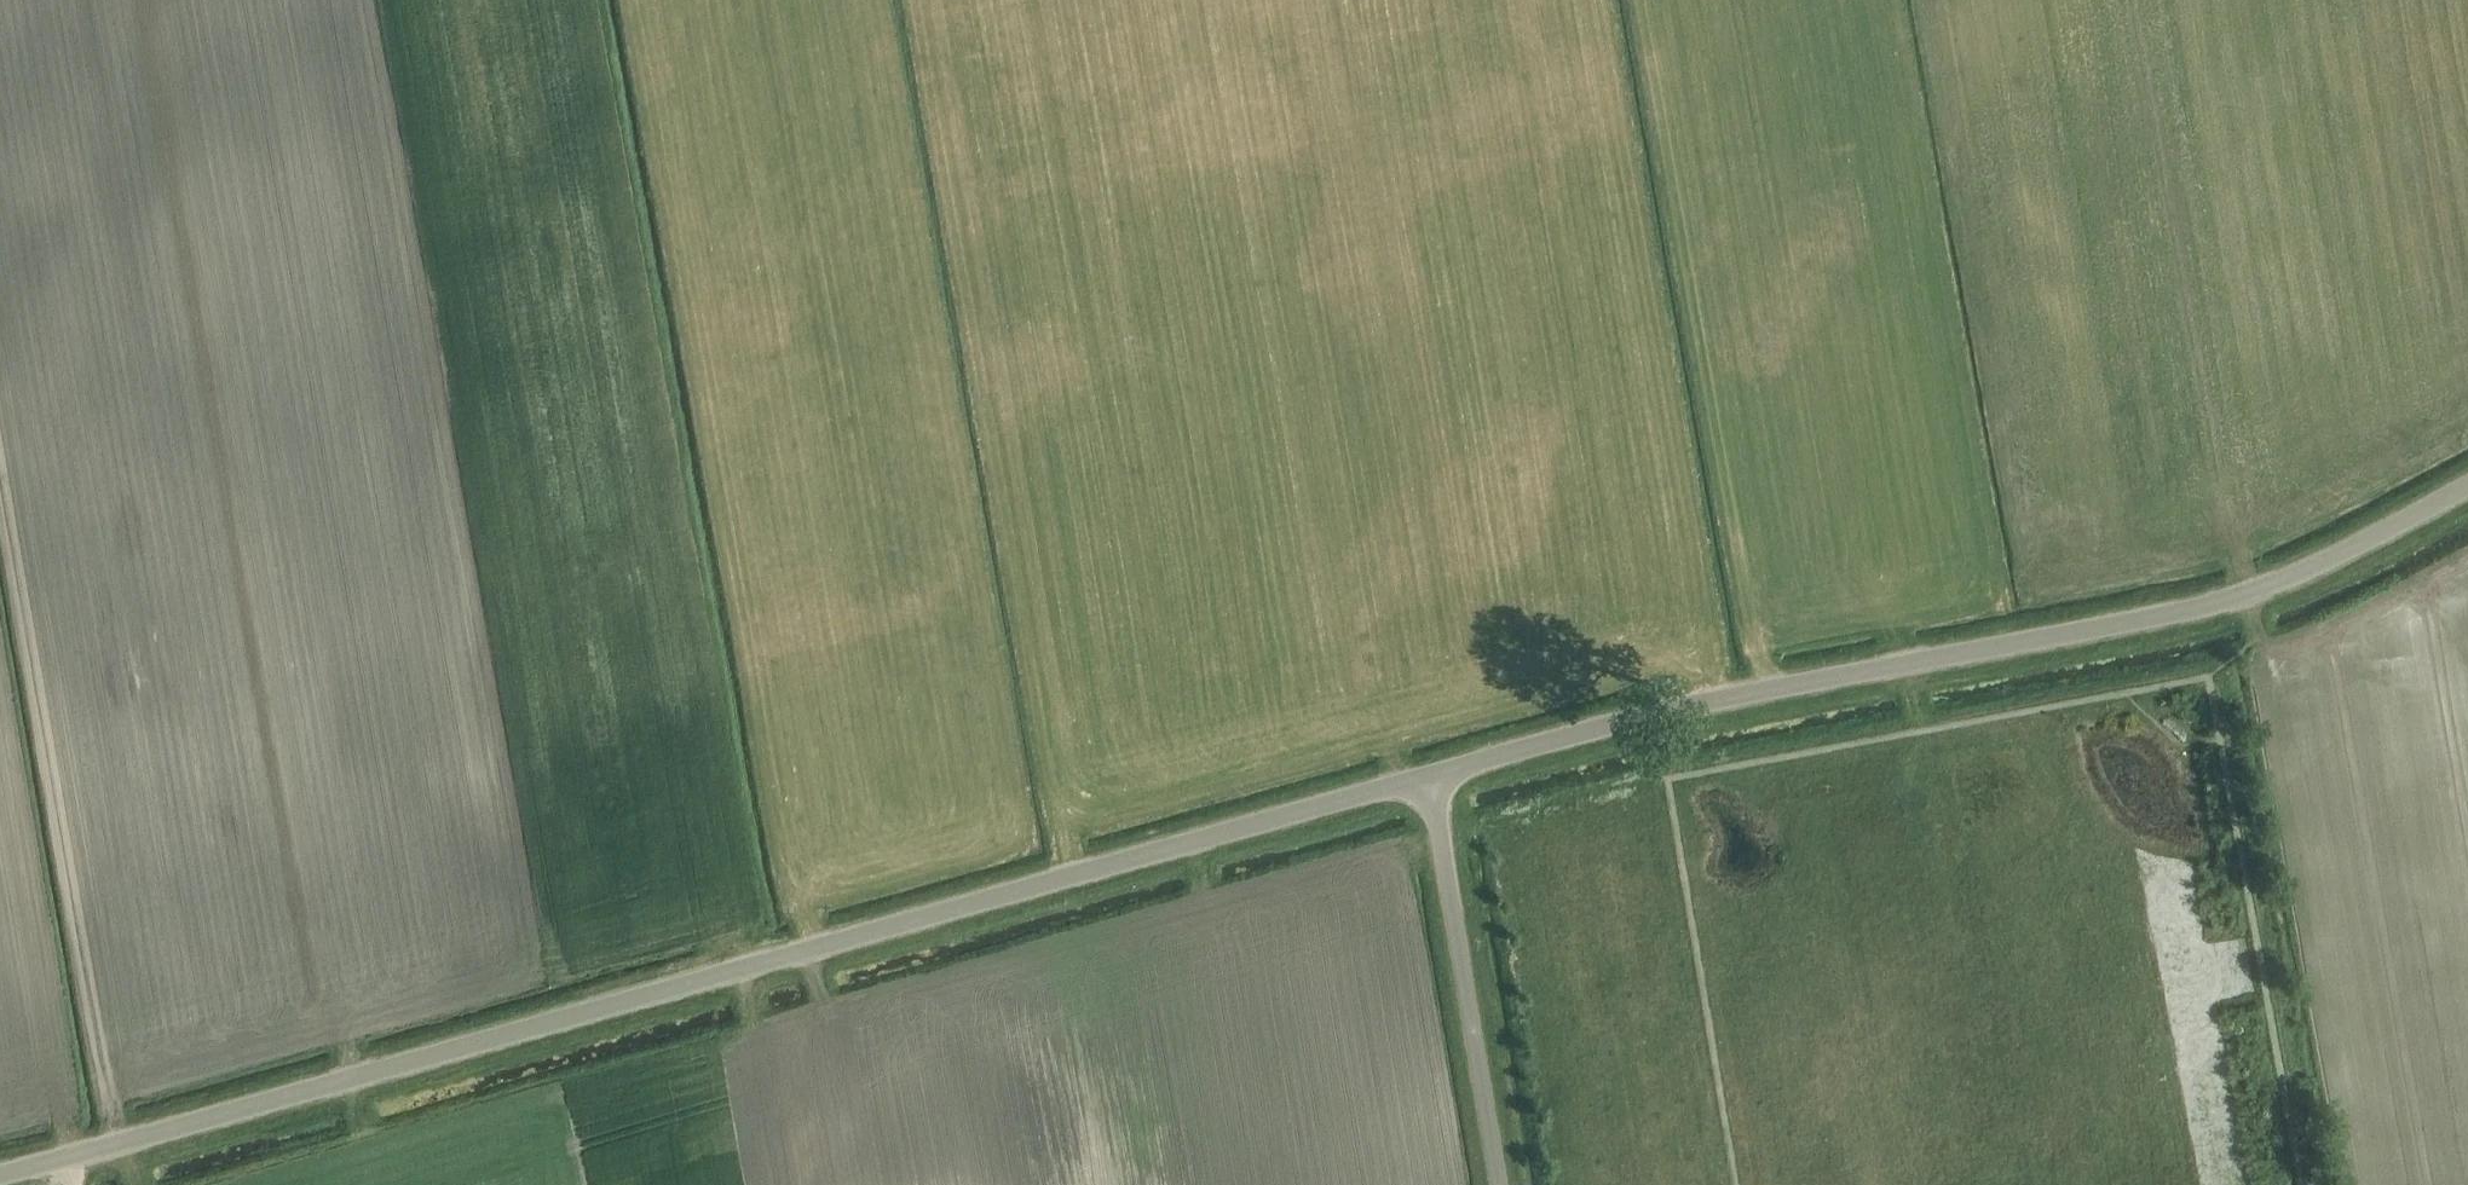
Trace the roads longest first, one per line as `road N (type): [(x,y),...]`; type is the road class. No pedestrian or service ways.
road 1 (unclassified): [(0,1172),(1429,774)]
road 2 (unclassified): [(1429,774),(1741,693),(2227,600),(2467,480)]
road 3 (unclassified): [(1499,1184),(1429,774)]

